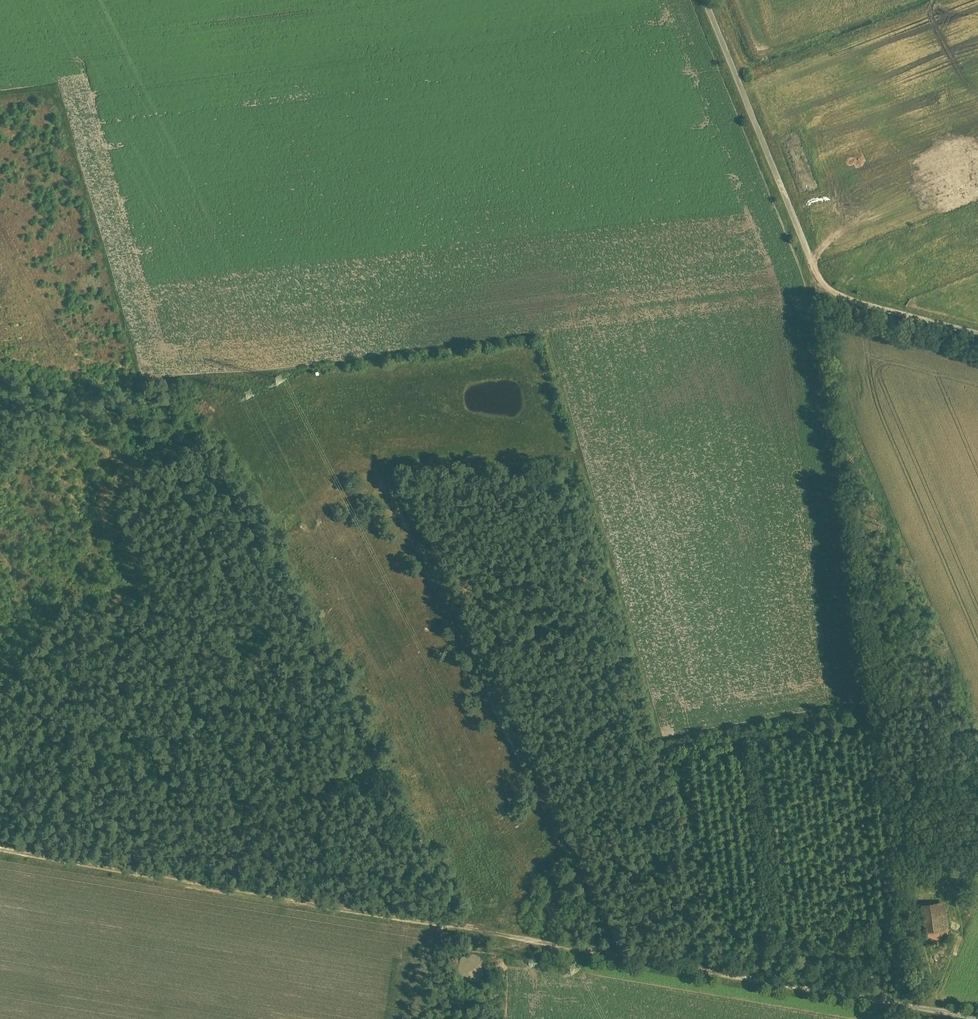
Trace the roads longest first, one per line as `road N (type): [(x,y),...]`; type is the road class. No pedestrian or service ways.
road 1 (track): [(0,844),(977,1011)]
road 2 (track): [(977,332),(823,284),(706,0)]

